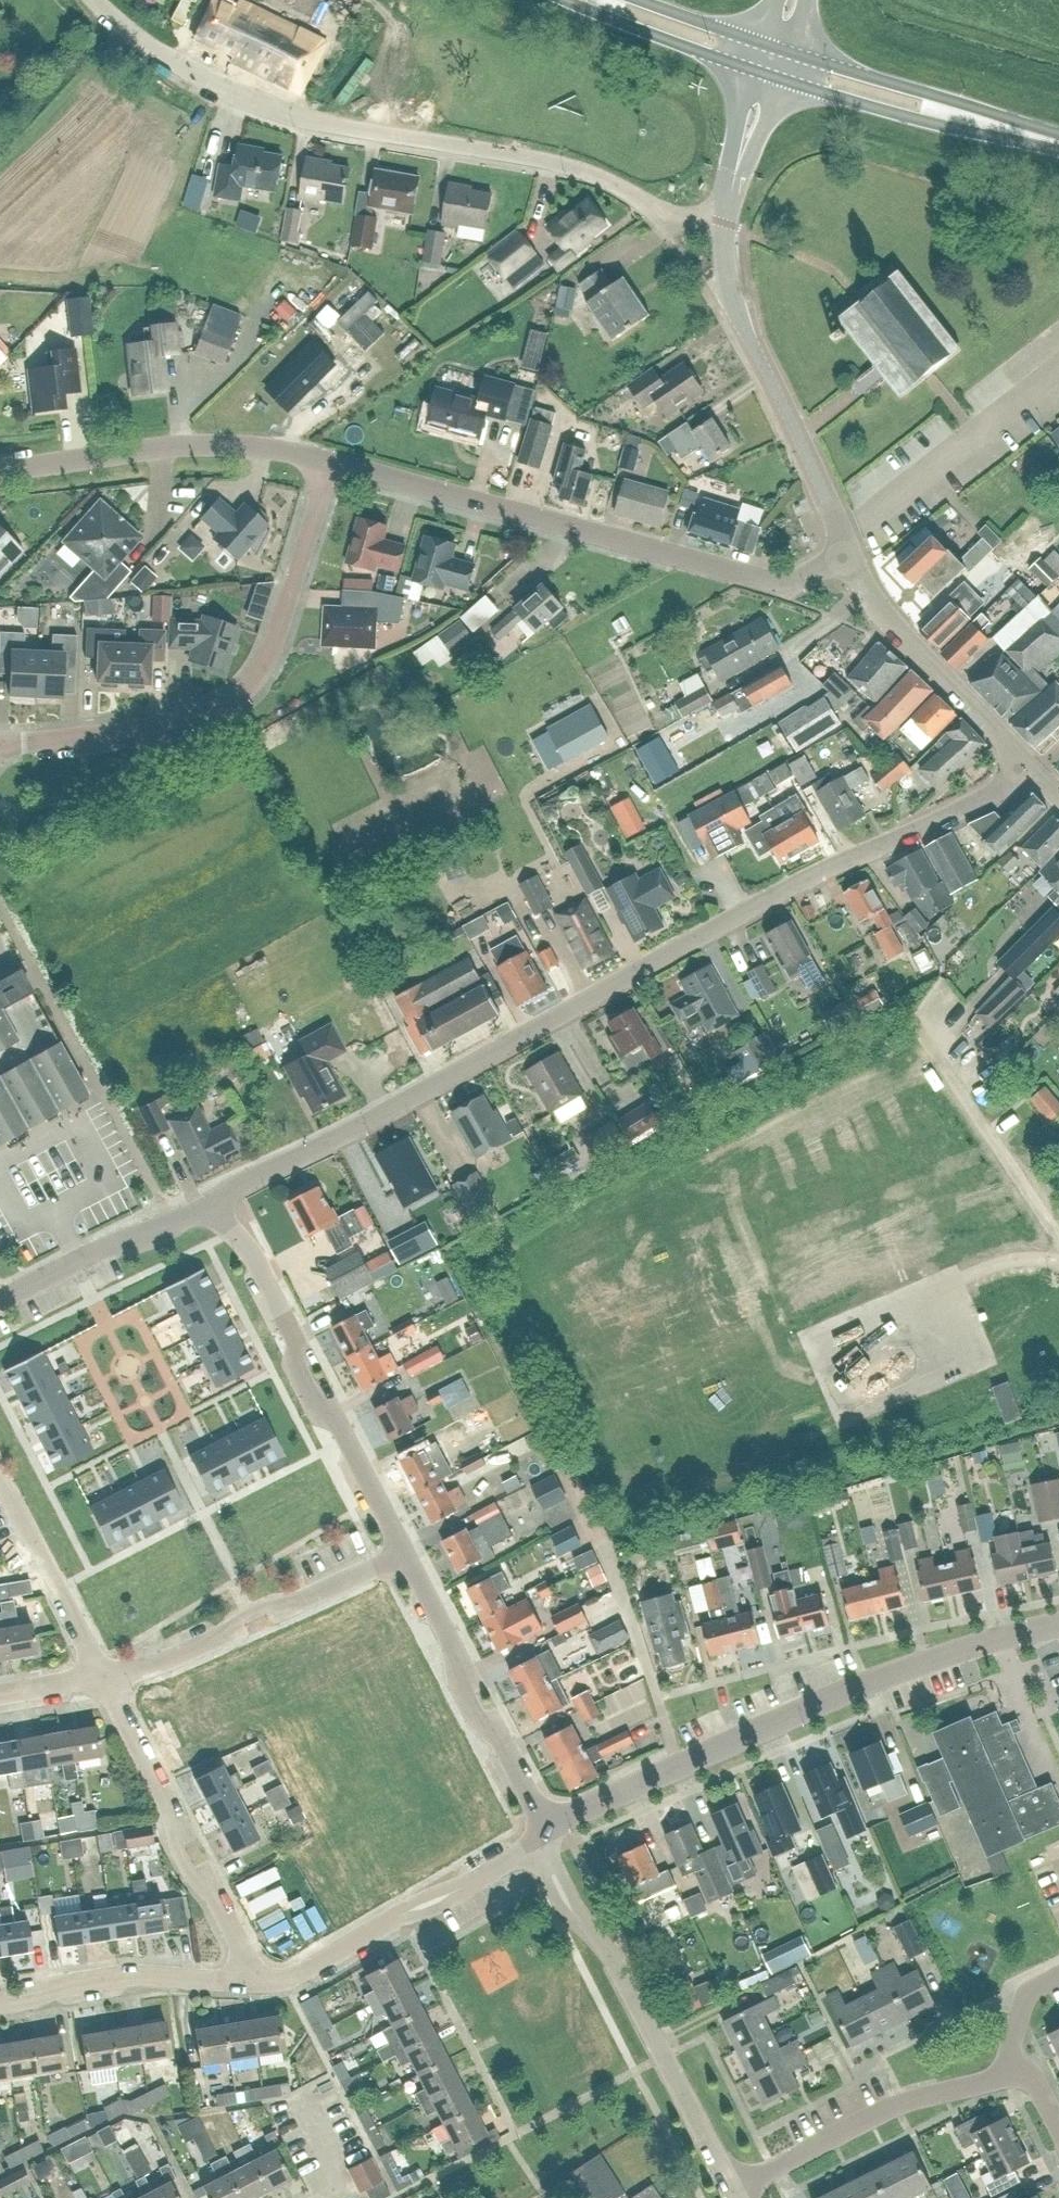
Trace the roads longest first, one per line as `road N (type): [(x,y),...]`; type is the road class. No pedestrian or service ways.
road 1 (unclassified): [(211,1204),(785,889),(970,805),(1027,762)]
road 2 (residential): [(725,222),(664,217),(607,180),(555,161),(288,112),(166,57),(93,0)]
road 3 (residential): [(546,1825),(872,1680),(1058,1623)]
road 4 (unclassified): [(848,552),(786,586),(330,462)]
road 5 (unclassified): [(0,742),(107,733),(200,715),(236,698),(271,651),(330,462)]
road 6 (residential): [(406,1553),(332,1410),(316,1405),(294,1363),(300,1347),(255,1261),(211,1204)]
road 7 (residential): [(733,2188),(623,1974),(572,1910),(538,1843)]
road 8 (tertiary): [(848,552),(740,321),(726,272),(725,222)]
road 9 (residential): [(244,1981),(238,1940),(209,1883),(190,1875),(176,1844),(179,1825),(102,1676)]
road 10 (unclassified): [(330,462),(269,448),(195,444),(0,469)]
road 11 (residential): [(102,1676),(176,1656),(268,1603),(300,1600),(406,1553)]
road 12 (residential): [(546,1825),(500,1736),(477,1717),(456,1650),(406,1553)]
road 13 (residential): [(733,2188),(897,2104),(1013,2075)]
road 14 (primary): [(787,80),(1058,150)]
road 15 (tertiary): [(1027,762),(885,616),(848,552)]
road 16 (primary): [(1058,134),(796,54)]
road 17 (residential): [(0,2005),(121,1975),(244,1981)]
road 18 (unclassified): [(0,1298),(211,1204)]
road 19 (residential): [(102,1676),(0,1482)]
road 20 (primary): [(565,0),(748,67)]
road 21 (residential): [(244,1981),(295,1975),(401,1913)]
road 22 (primary): [(758,42),(643,0)]
road 23 (residential): [(1058,1974),(1025,1996),(1013,2075)]

